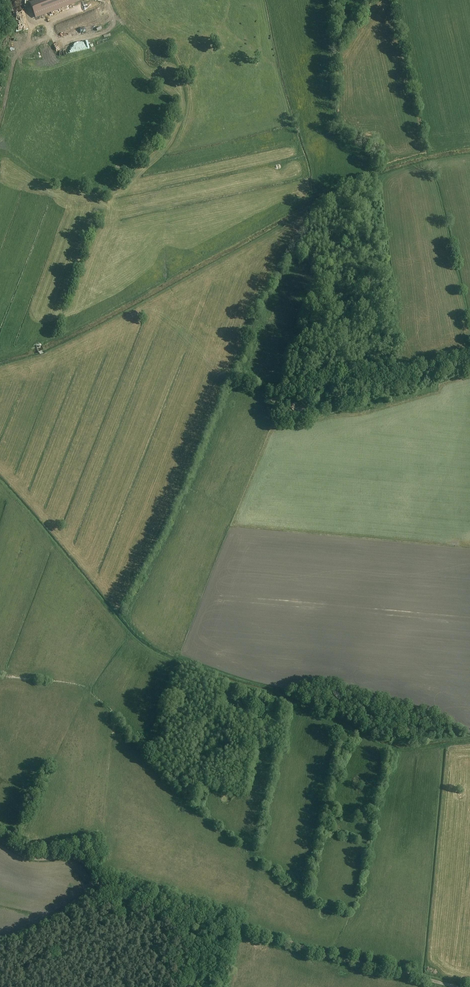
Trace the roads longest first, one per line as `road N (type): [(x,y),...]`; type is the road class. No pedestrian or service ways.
road 1 (track): [(42,354),(147,311),(195,338),(232,380),(302,407),(469,368)]
road 2 (track): [(451,986),(98,883)]
road 3 (track): [(98,883),(175,986)]

